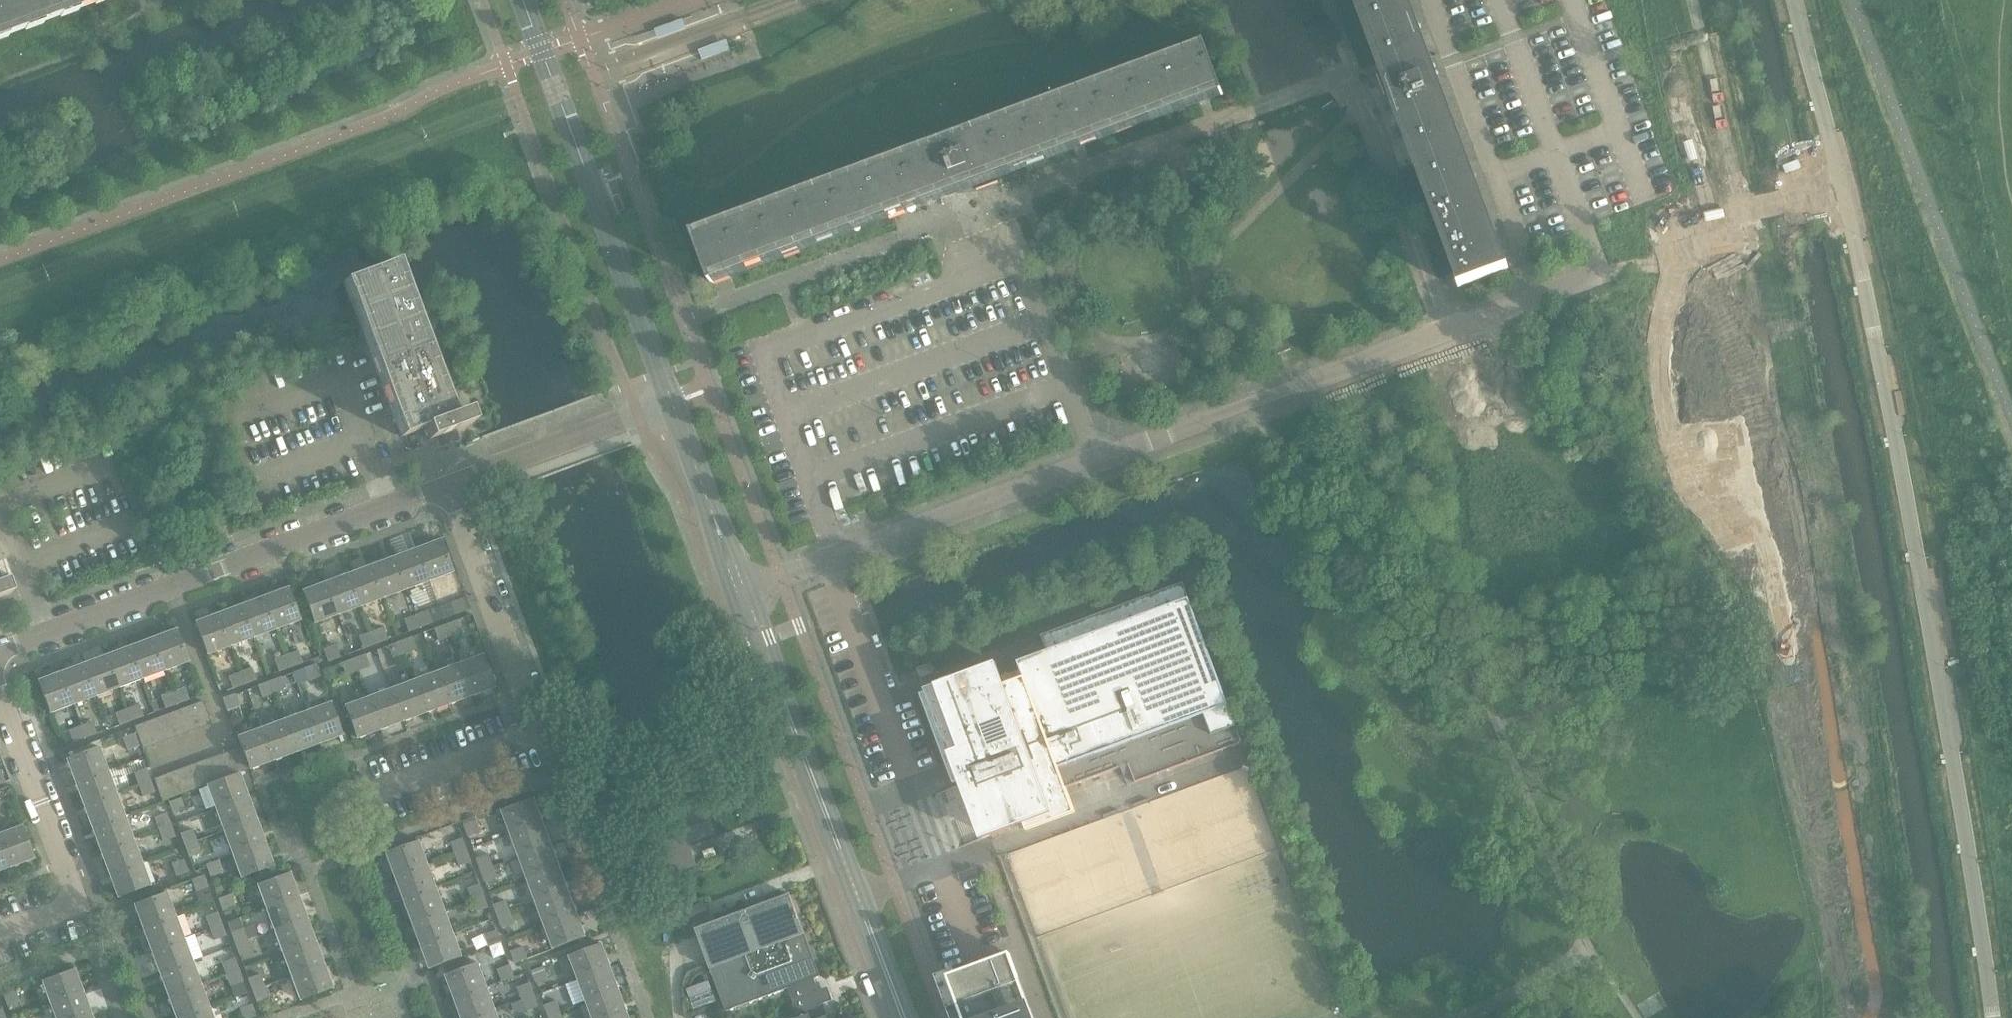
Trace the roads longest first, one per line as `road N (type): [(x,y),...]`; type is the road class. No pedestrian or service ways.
road 1 (unclassified): [(1995,1017),(1919,543),(1796,0)]
road 2 (residential): [(743,589),(1600,278)]
road 3 (unclassified): [(0,651),(447,485)]
road 4 (unclassified): [(904,1017),(743,589)]
road 5 (residential): [(380,792),(542,734),(447,485)]
road 6 (unclassified): [(672,404),(523,0)]
road 7 (residential): [(0,935),(80,906),(0,698)]
road 8 (unclassified): [(447,485),(672,404)]
road 9 (motorway): [(1963,0),(2011,206)]
road 10 (unclassified): [(743,589),(672,404)]

